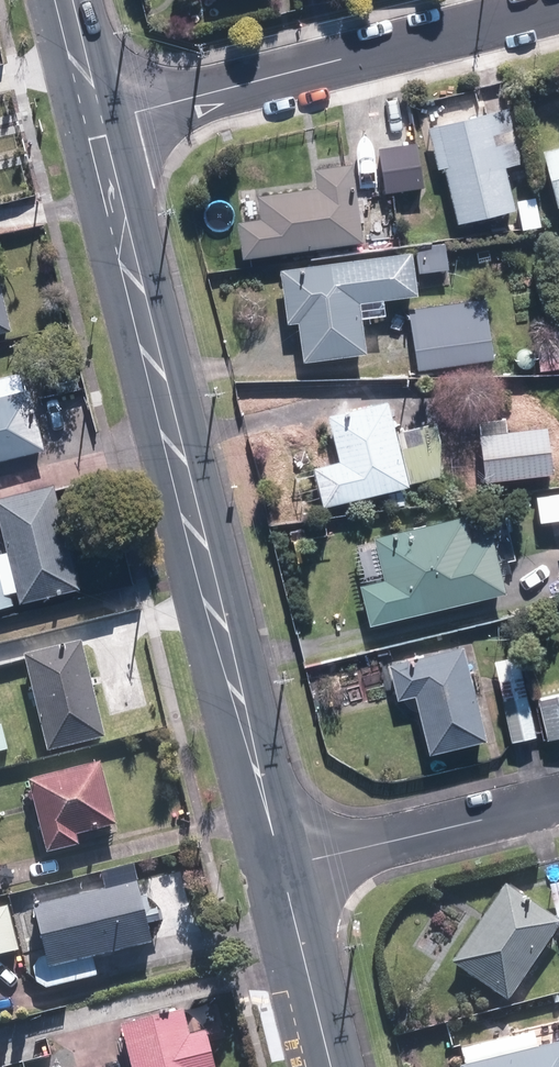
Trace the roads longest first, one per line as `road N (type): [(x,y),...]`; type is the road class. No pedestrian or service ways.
road 1 (secondary): [(280,869),(94,123)]
road 2 (residential): [(558,6),(94,123)]
road 3 (residential): [(558,801),(280,869)]
road 4 (secondary): [(329,1066),(280,869)]
road 5 (secondary): [(94,123),(64,0)]

